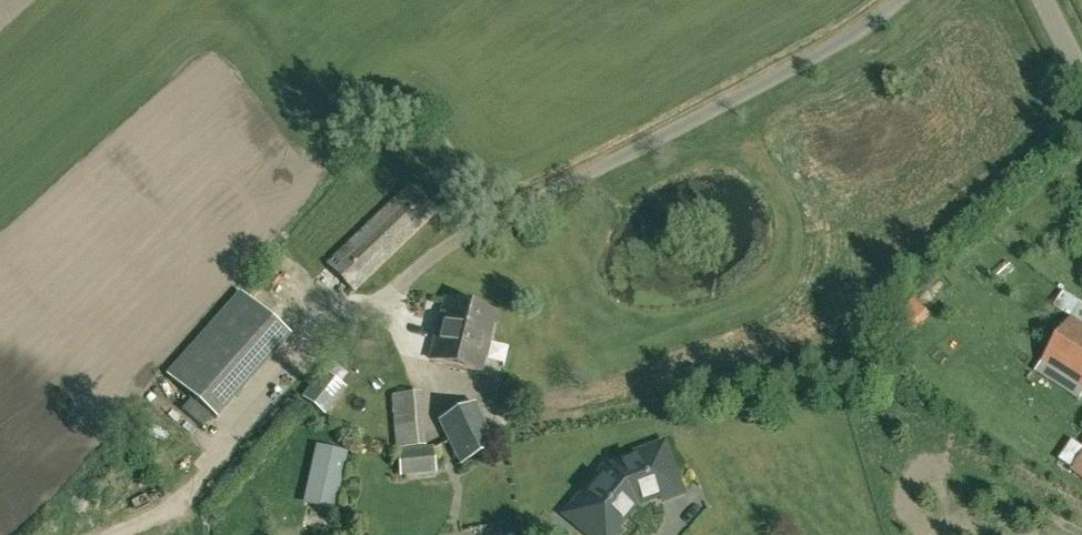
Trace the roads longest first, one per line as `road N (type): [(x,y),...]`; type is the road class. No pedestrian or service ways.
road 1 (track): [(381,295),(324,326),(194,490),(159,518),(119,534)]

